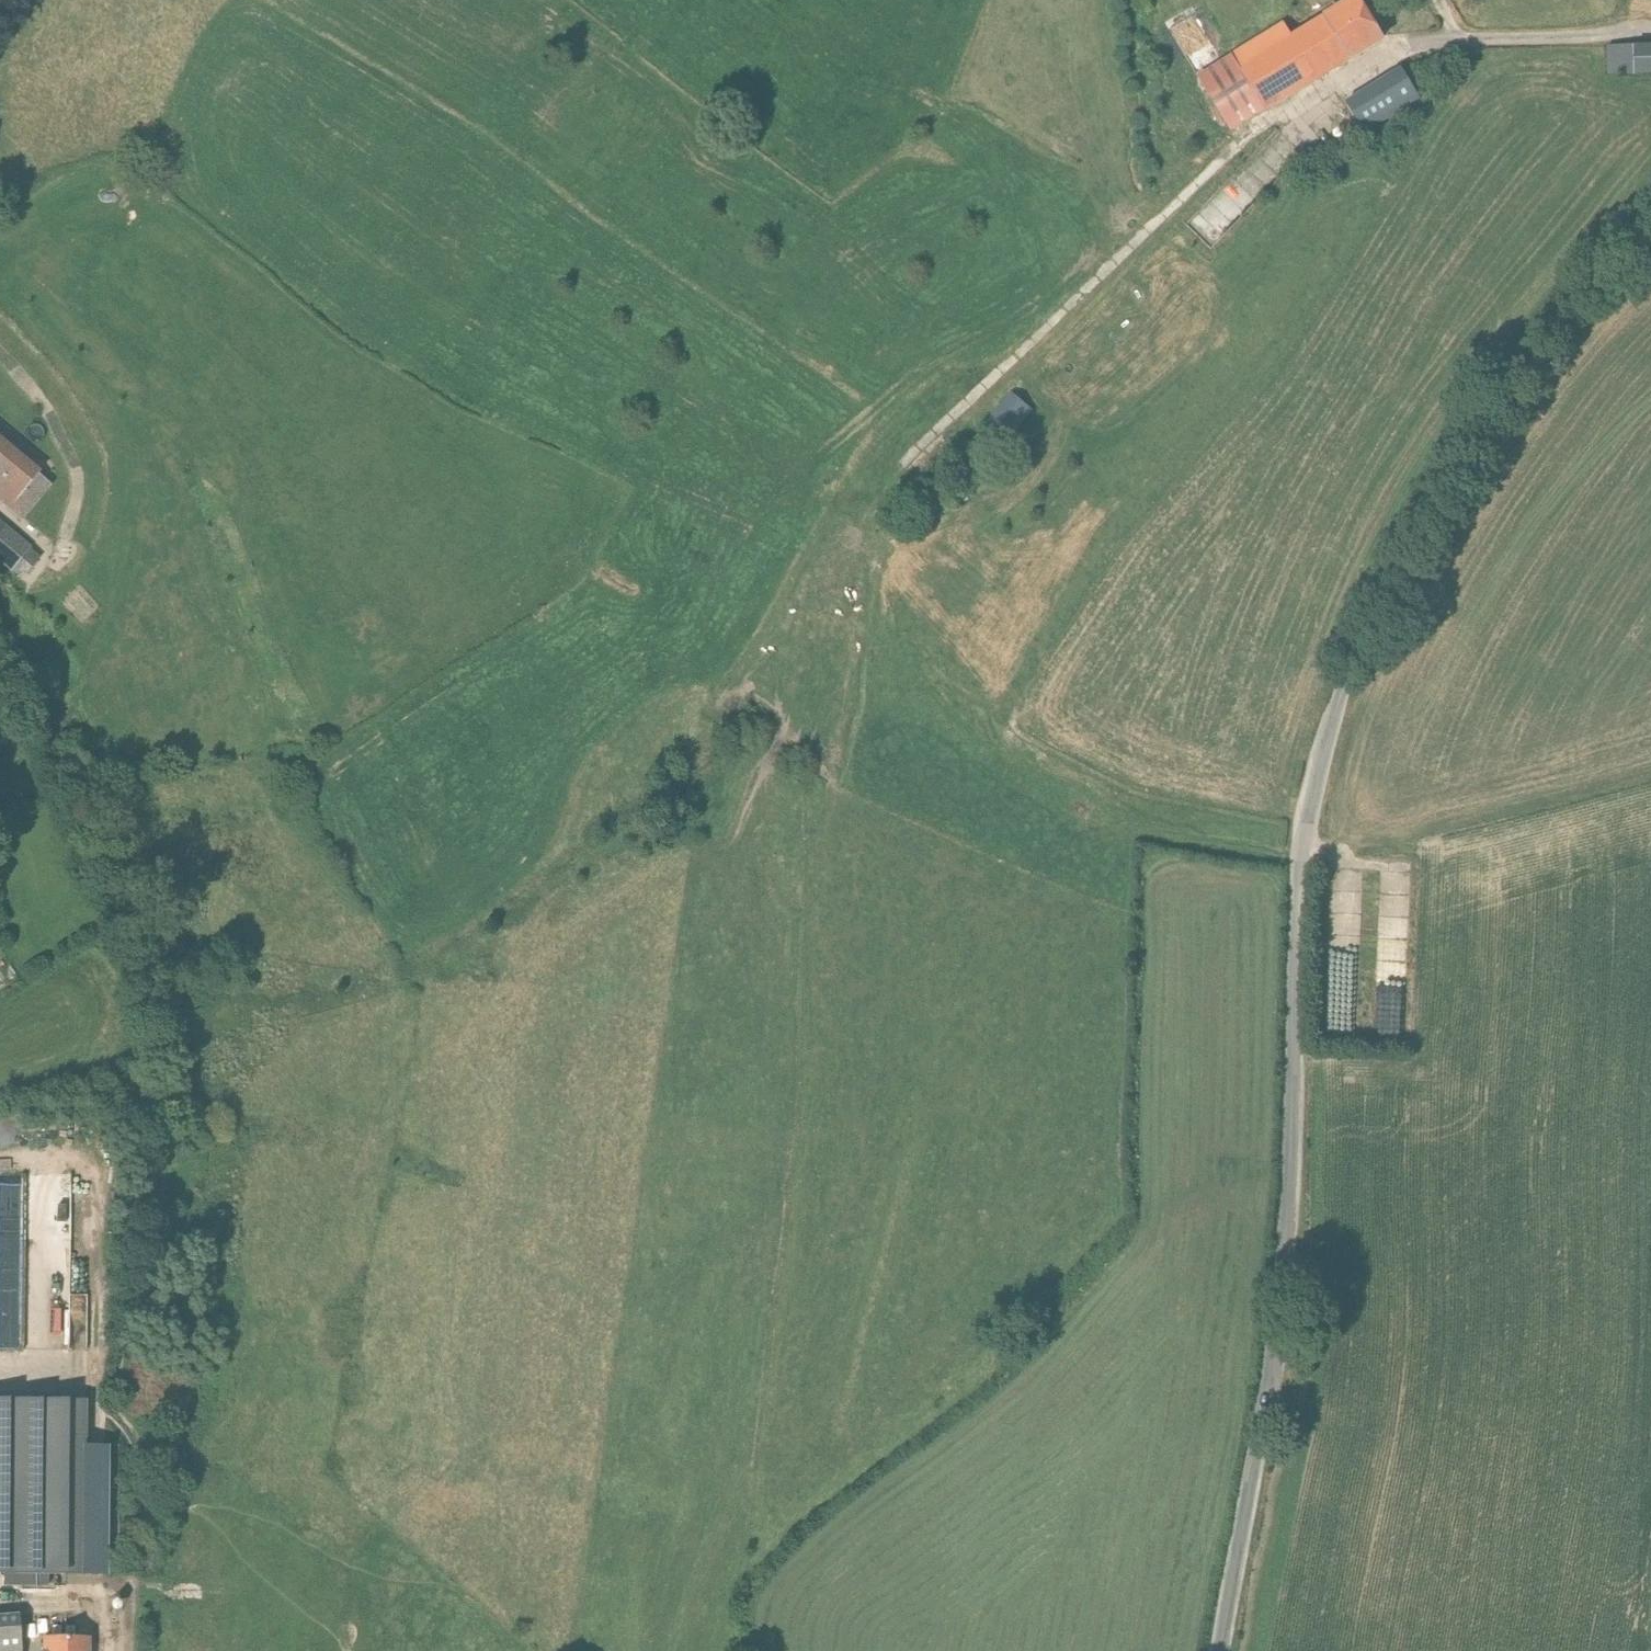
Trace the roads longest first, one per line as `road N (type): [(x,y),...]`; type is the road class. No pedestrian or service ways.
road 1 (unclassified): [(1221,1650),(1276,1321),(1300,882),(1325,742),(1366,631),(1445,483),(1535,347),(1650,220)]
road 2 (track): [(902,466),(1273,122)]

